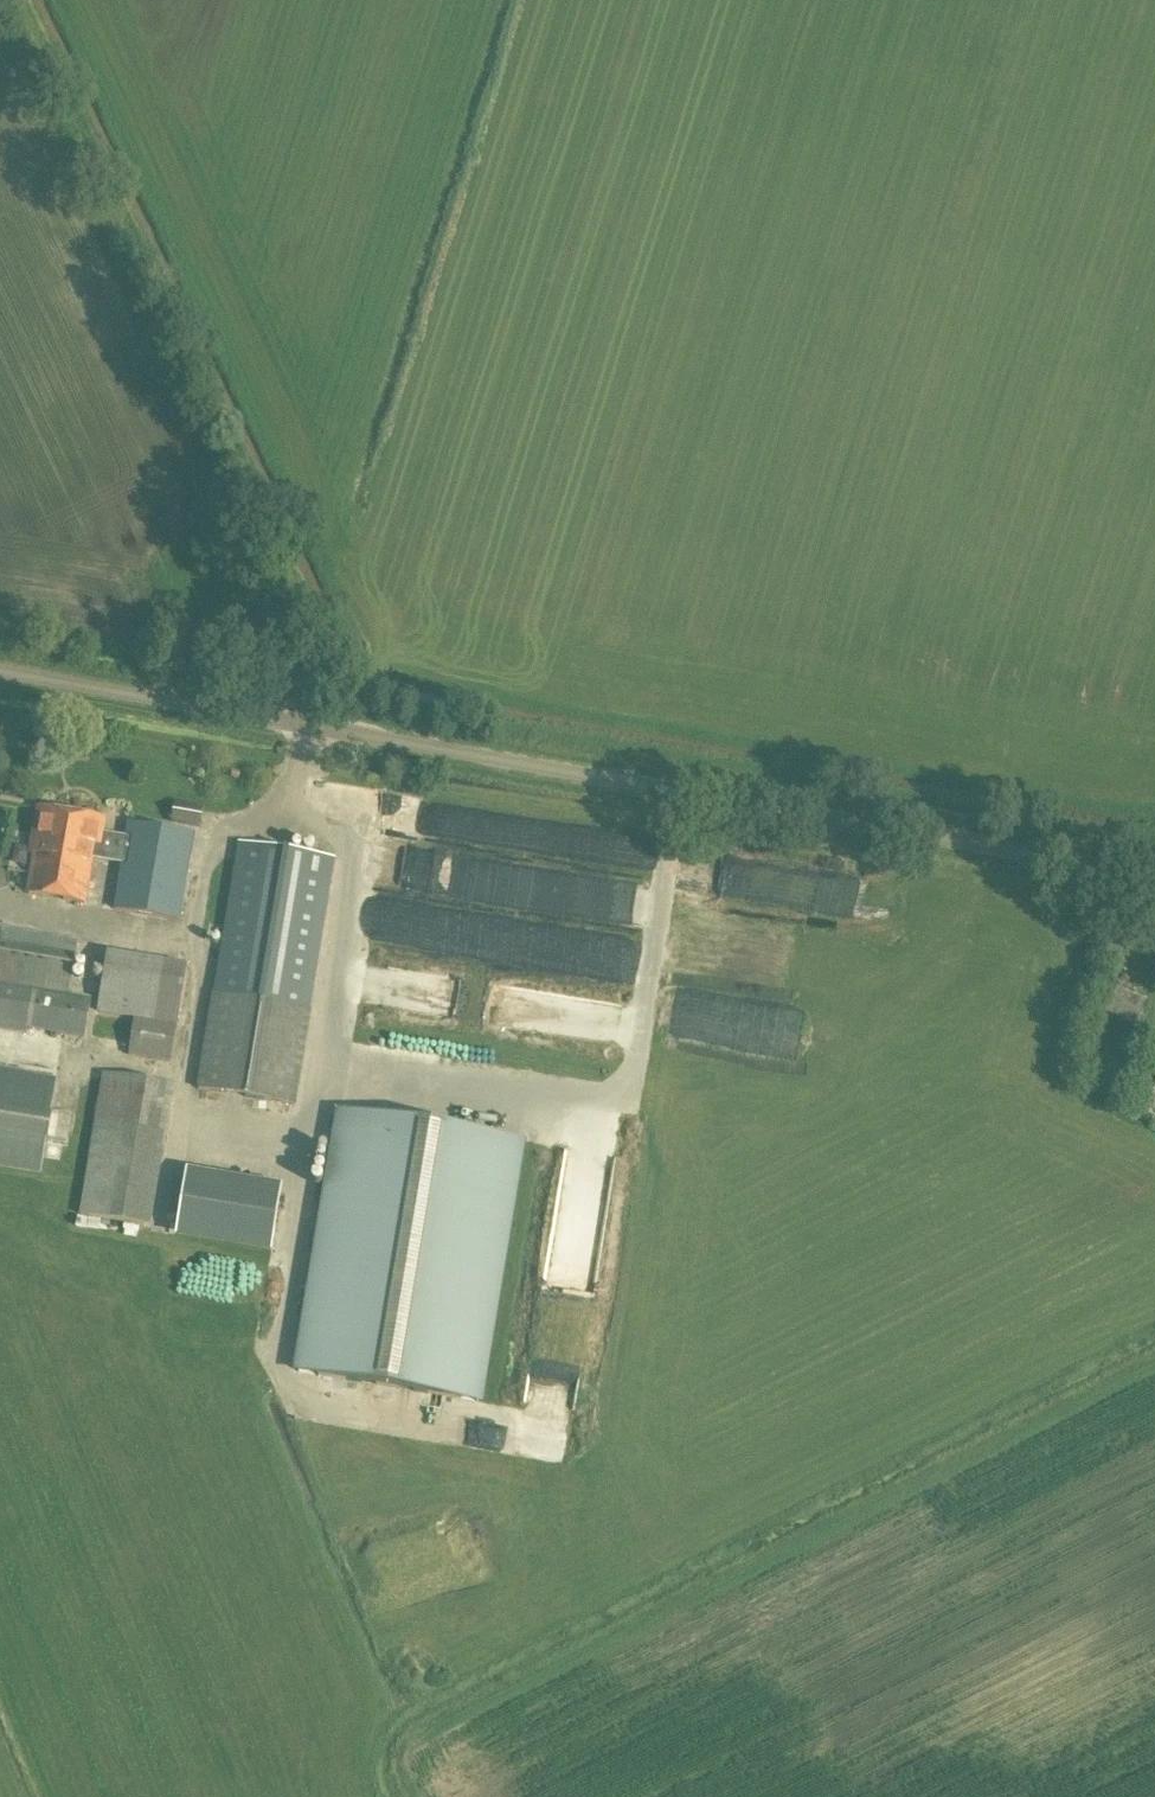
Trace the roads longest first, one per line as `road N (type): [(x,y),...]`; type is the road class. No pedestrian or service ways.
road 1 (unclassified): [(1154,862),(1071,860),(0,673)]

